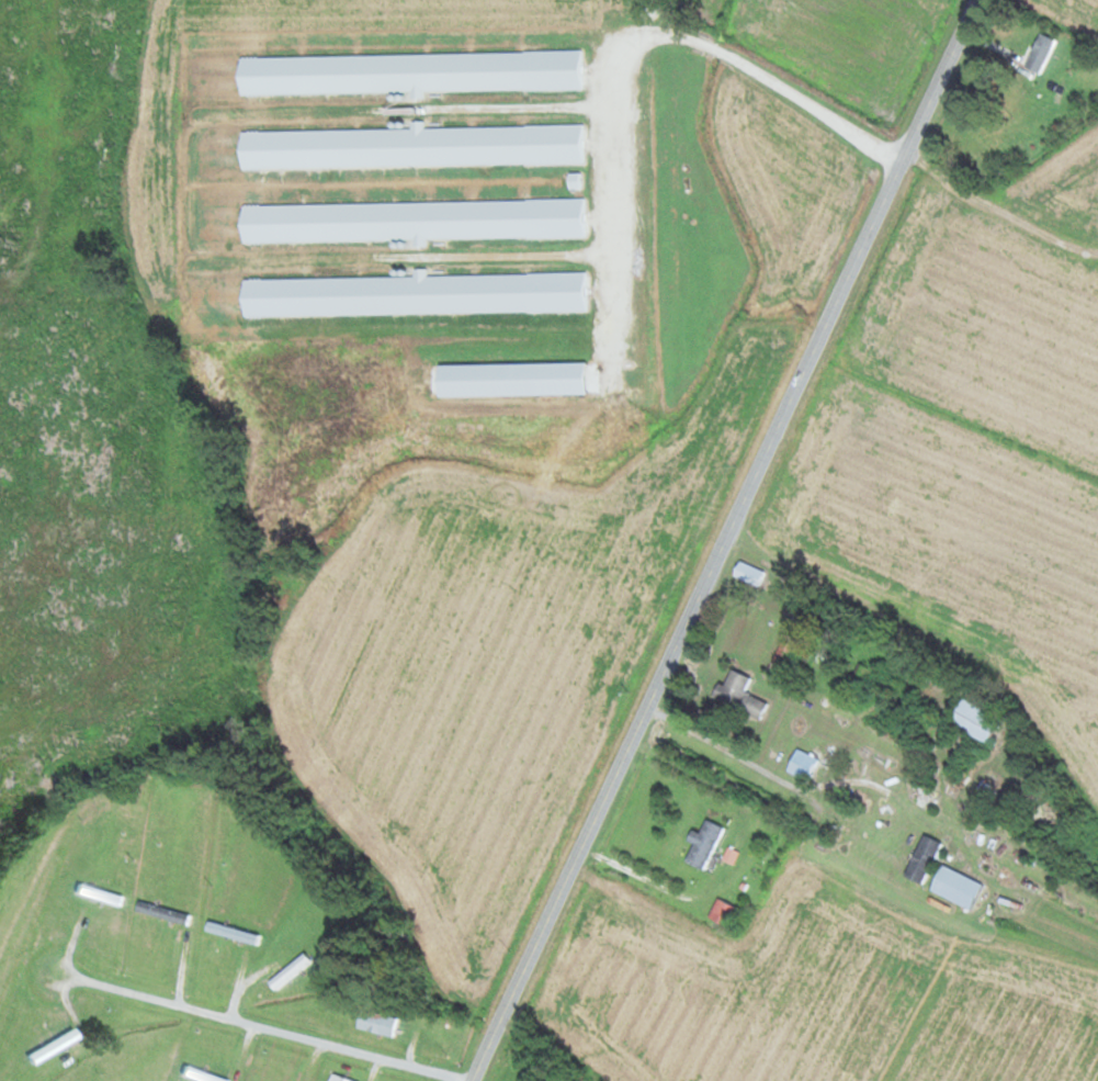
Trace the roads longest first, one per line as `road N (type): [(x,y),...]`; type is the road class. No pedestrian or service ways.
road 1 (secondary): [(472,1080),(977,0)]
road 2 (residential): [(468,1080),(76,973)]
road 3 (residential): [(907,150),(1052,234),(1097,247)]

